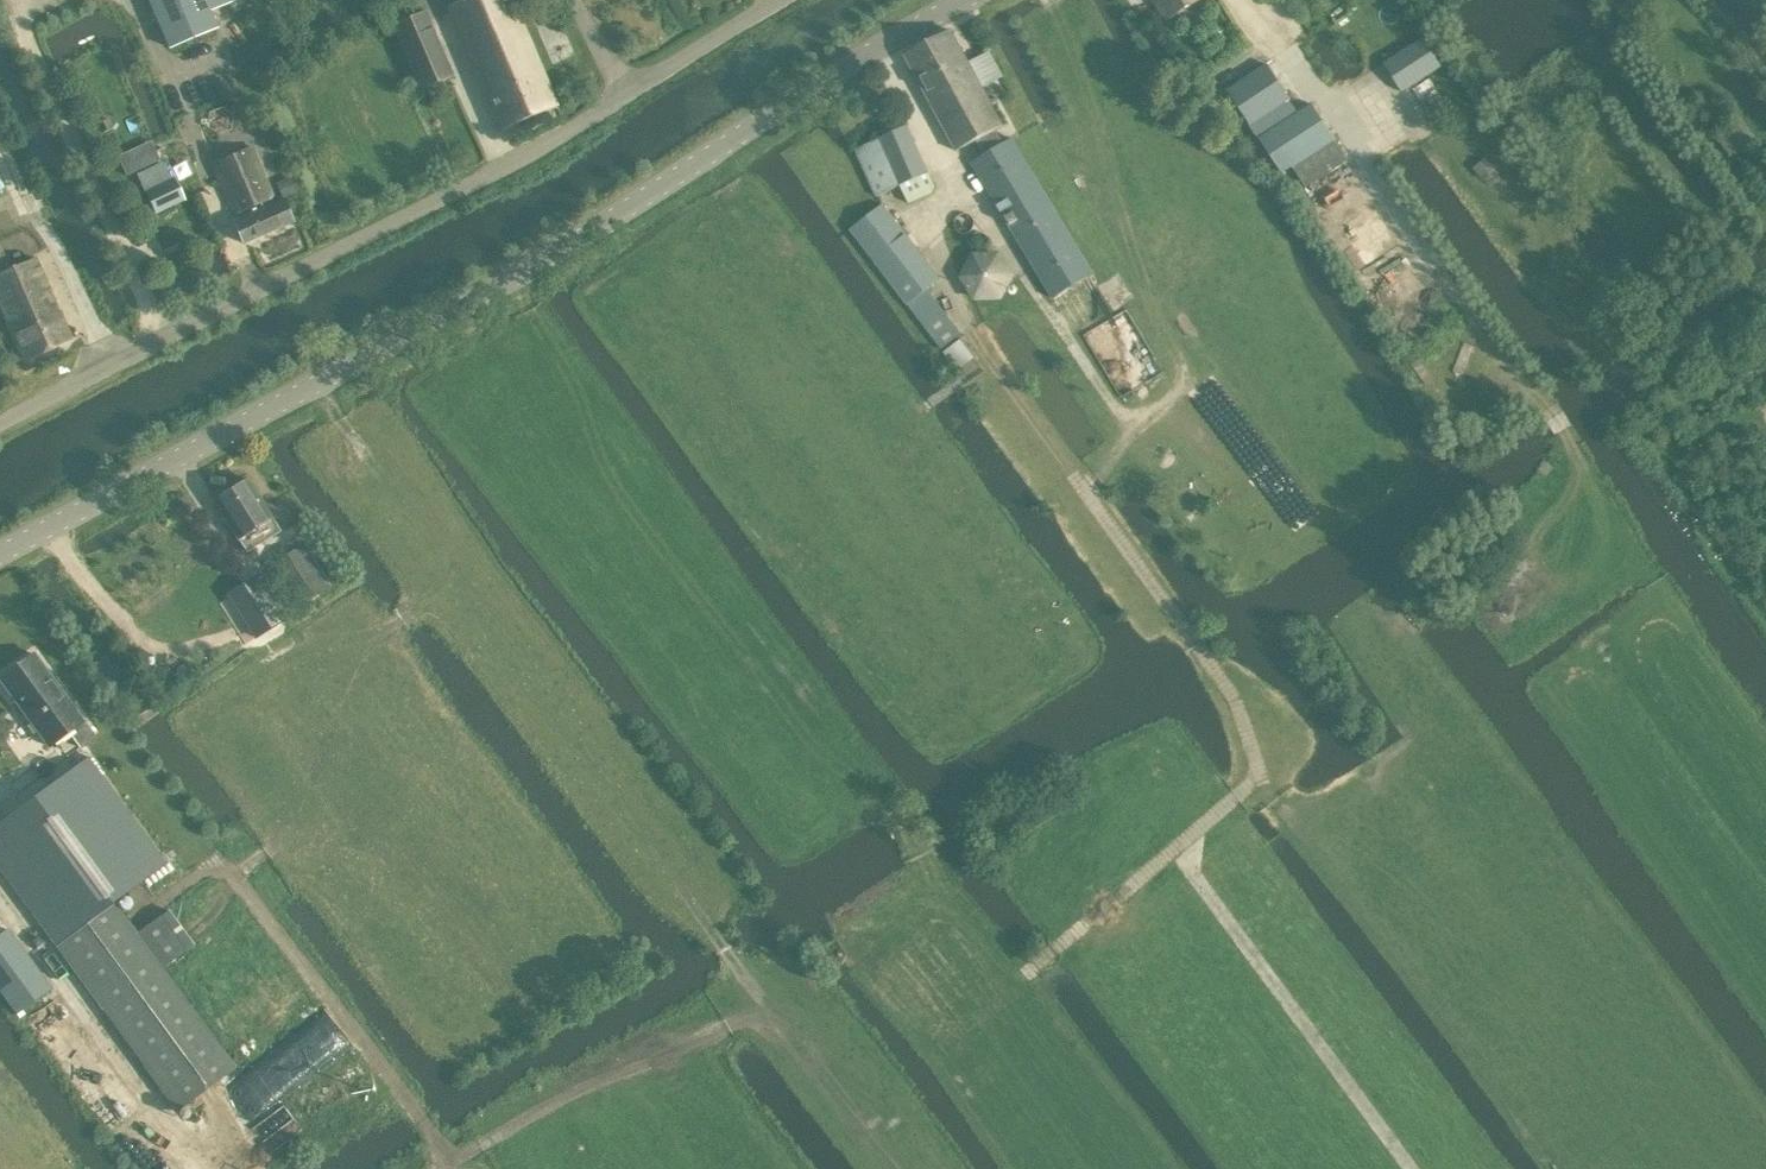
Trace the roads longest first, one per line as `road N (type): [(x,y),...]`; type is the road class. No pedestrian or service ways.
road 1 (tertiary): [(0,561),(410,338),(969,0)]
road 2 (track): [(958,170),(932,223),(975,333),(1230,687),(1261,770),(1023,977)]
road 3 (unclassified): [(0,424),(531,158),(786,0)]
road 4 (track): [(1026,277),(1117,407),(1140,410),(1178,379),(1181,357),(1149,301),(1056,4)]
road 5 (track): [(1193,829),(1191,857),(1411,1168)]

